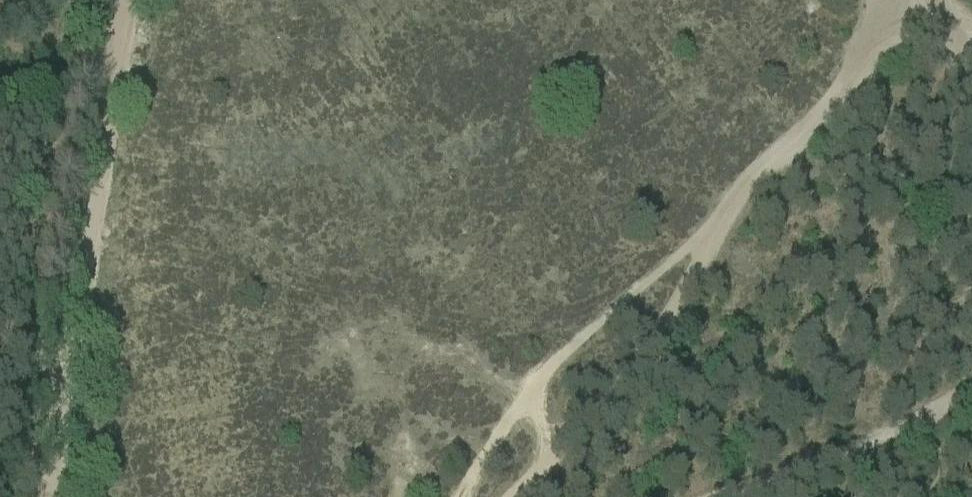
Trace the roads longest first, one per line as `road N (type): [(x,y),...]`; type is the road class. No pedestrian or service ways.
road 1 (track): [(890,0),(837,82),(620,325),(517,405),(472,496)]
road 2 (track): [(122,0),(49,496)]
road 3 (track): [(743,496),(913,433),(971,394)]

